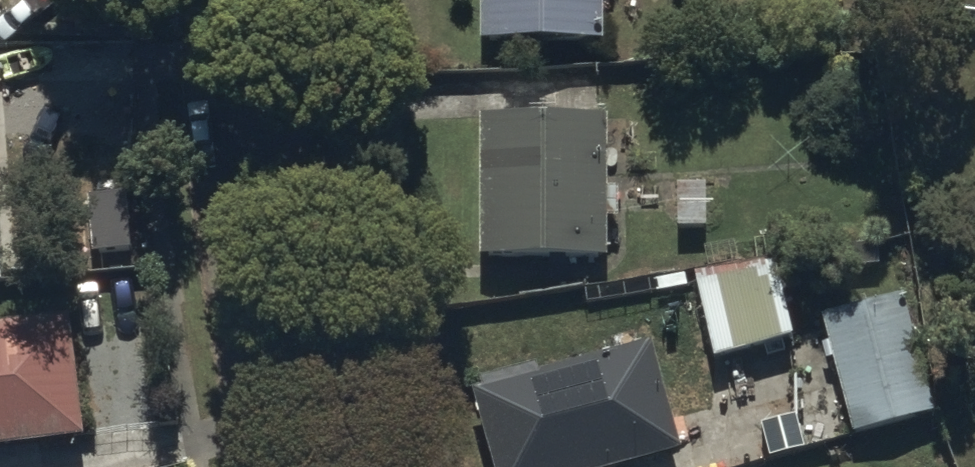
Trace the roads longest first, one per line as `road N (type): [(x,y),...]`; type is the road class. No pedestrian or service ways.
road 1 (residential): [(246,0),(245,108),(273,372),(296,466)]

